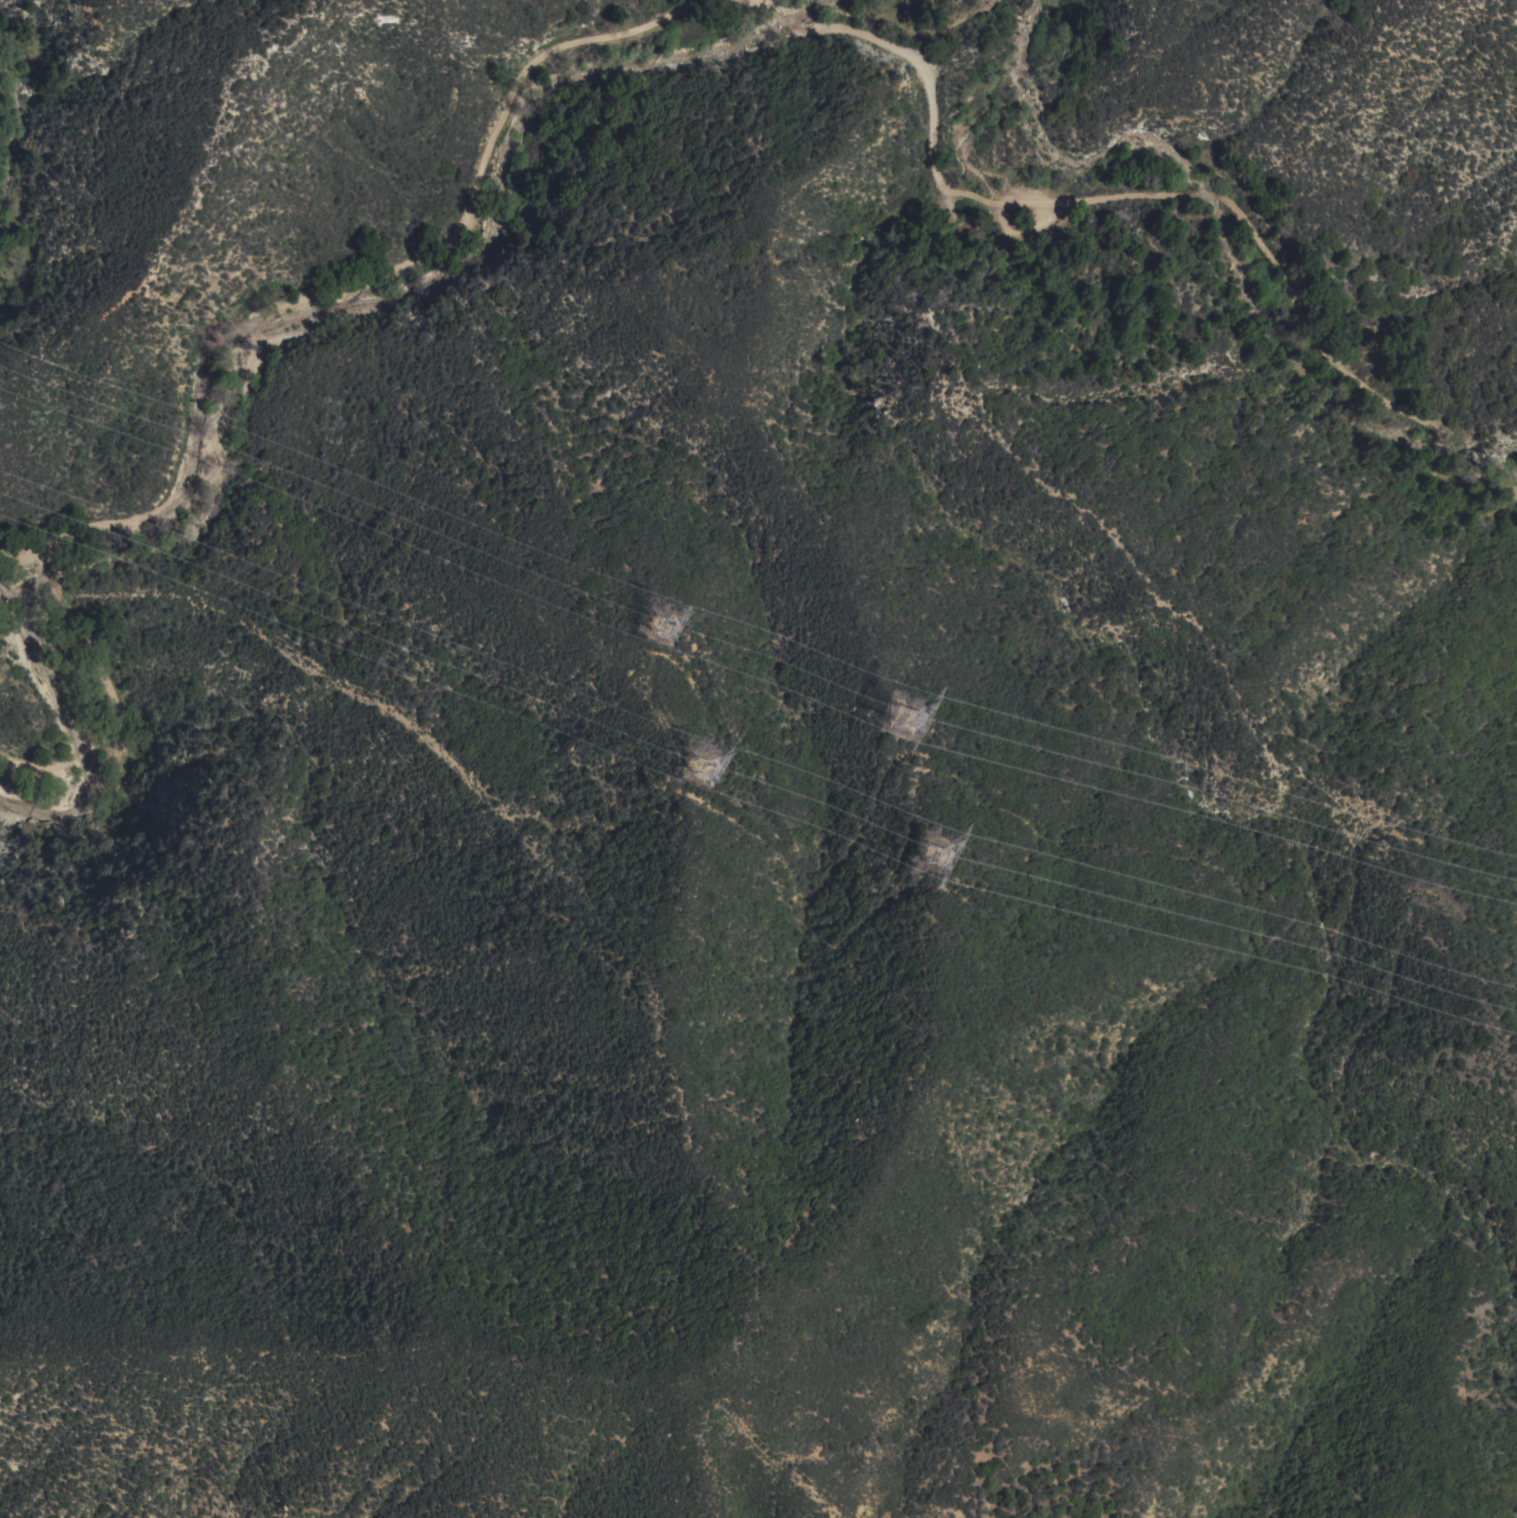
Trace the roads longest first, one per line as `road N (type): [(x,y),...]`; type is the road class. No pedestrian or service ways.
road 1 (track): [(0,755),(67,774),(107,752),(117,705),(48,577),(52,544),(72,526),(147,516),(174,501),(201,366),(227,336),(441,247),(469,214),(510,89),(548,51),(716,0)]
road 2 (track): [(752,0),(915,57),(932,100),(942,199),(1209,198),(1234,214),(1284,275),(1365,394),(1516,473)]

